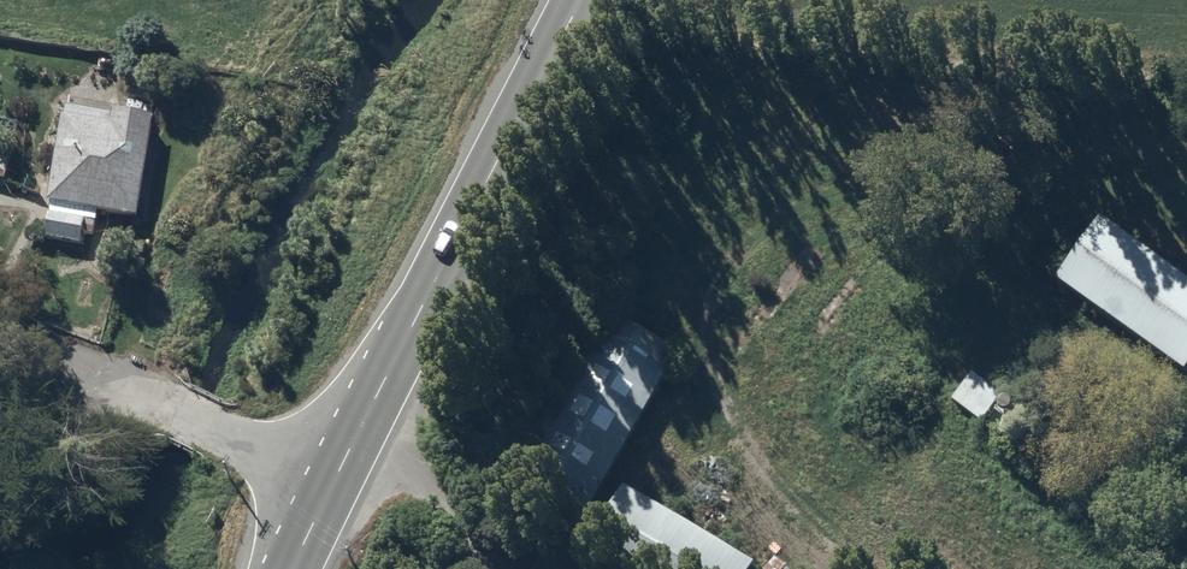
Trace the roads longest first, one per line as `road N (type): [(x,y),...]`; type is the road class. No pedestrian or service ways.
road 1 (primary): [(320,490),(440,256),(588,0)]
road 2 (unclassified): [(0,407),(174,417),(320,490)]

